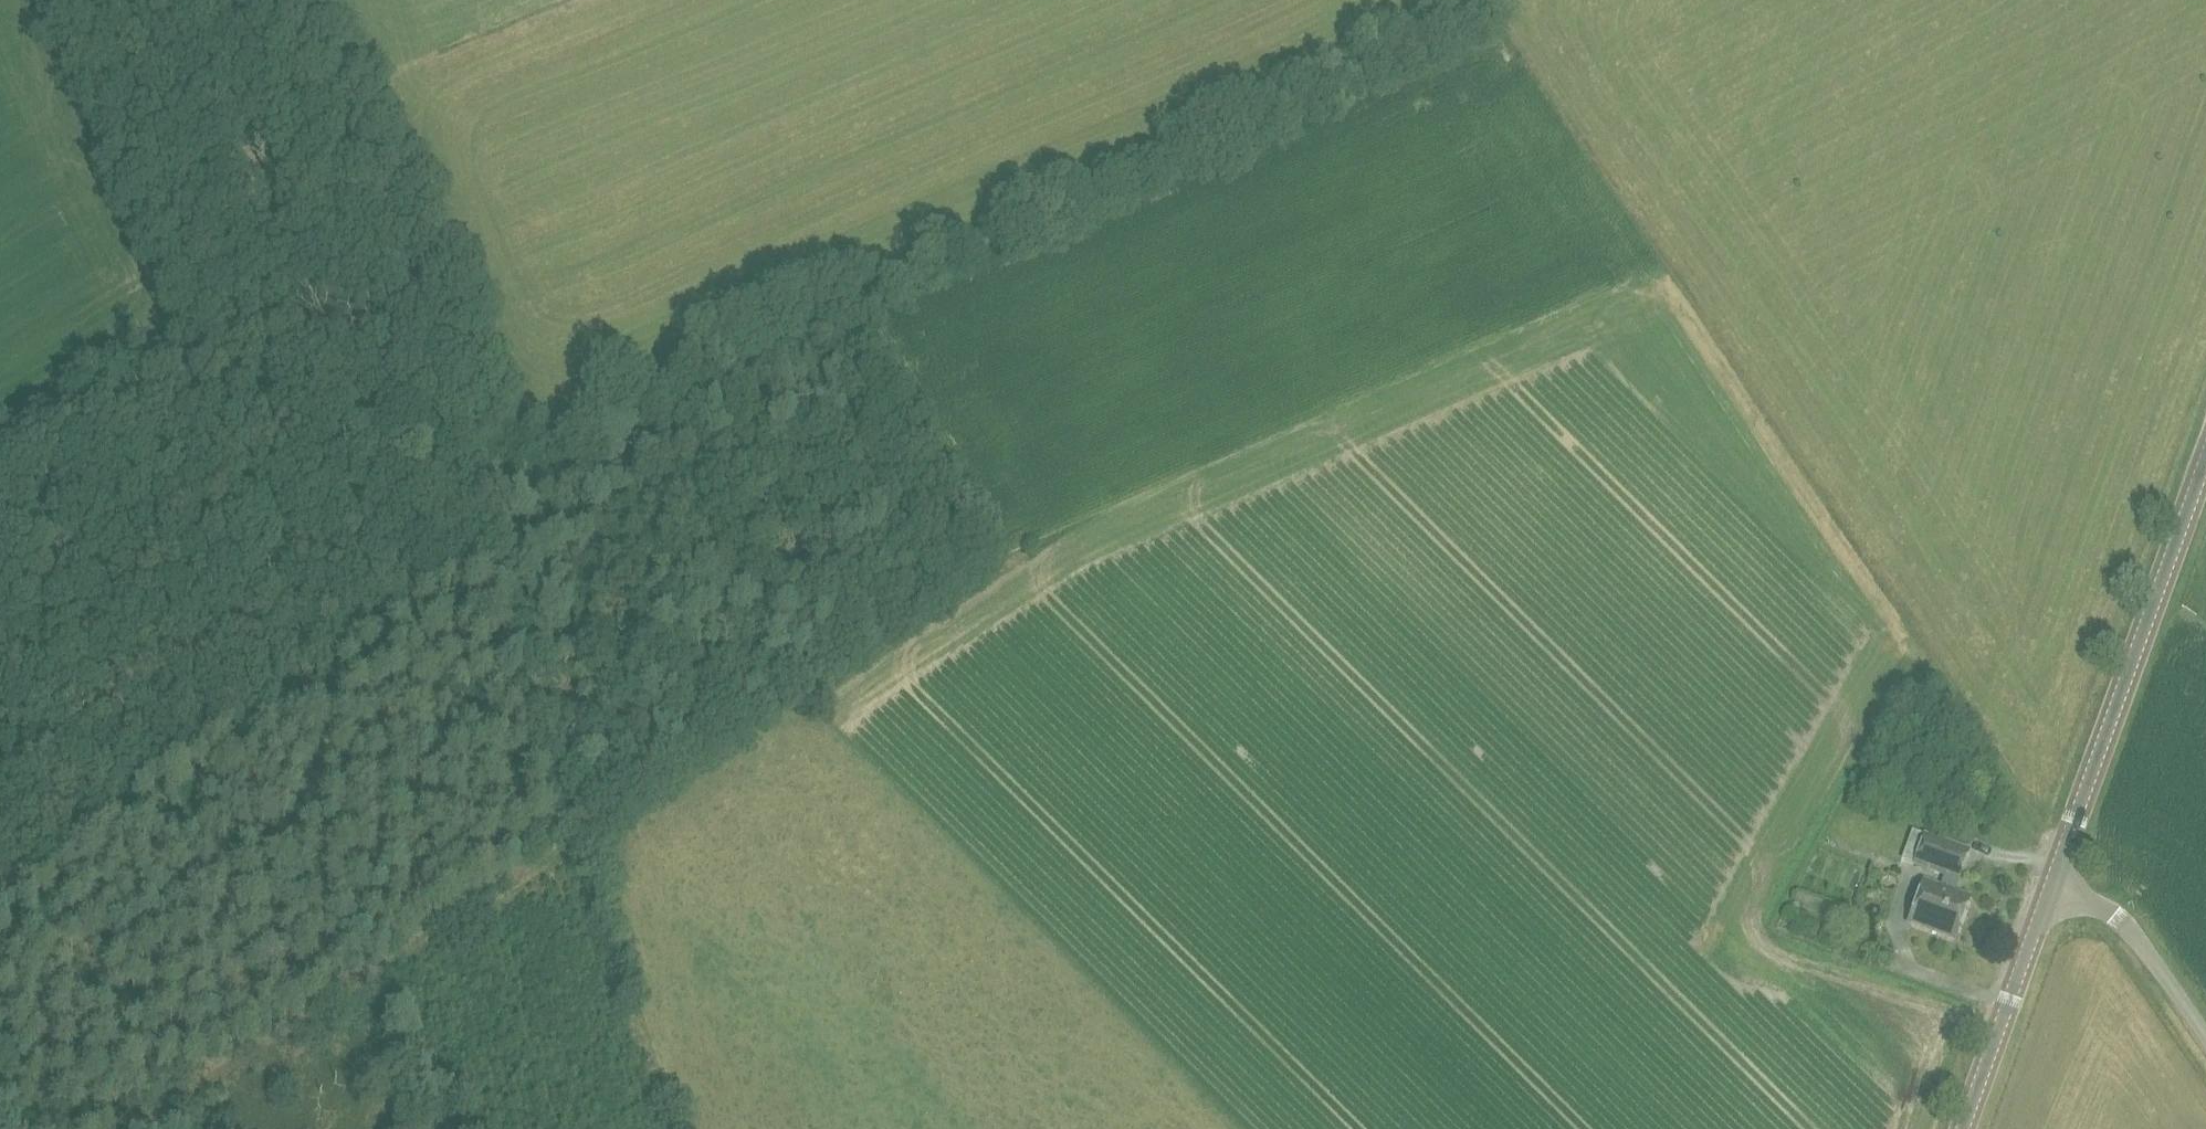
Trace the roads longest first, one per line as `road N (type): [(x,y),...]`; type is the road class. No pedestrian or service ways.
road 1 (tertiary): [(2059,884),(2205,456)]
road 2 (tertiary): [(1969,1128),(2059,884)]
road 3 (unclassified): [(2059,884),(2118,924),(2205,1050)]

